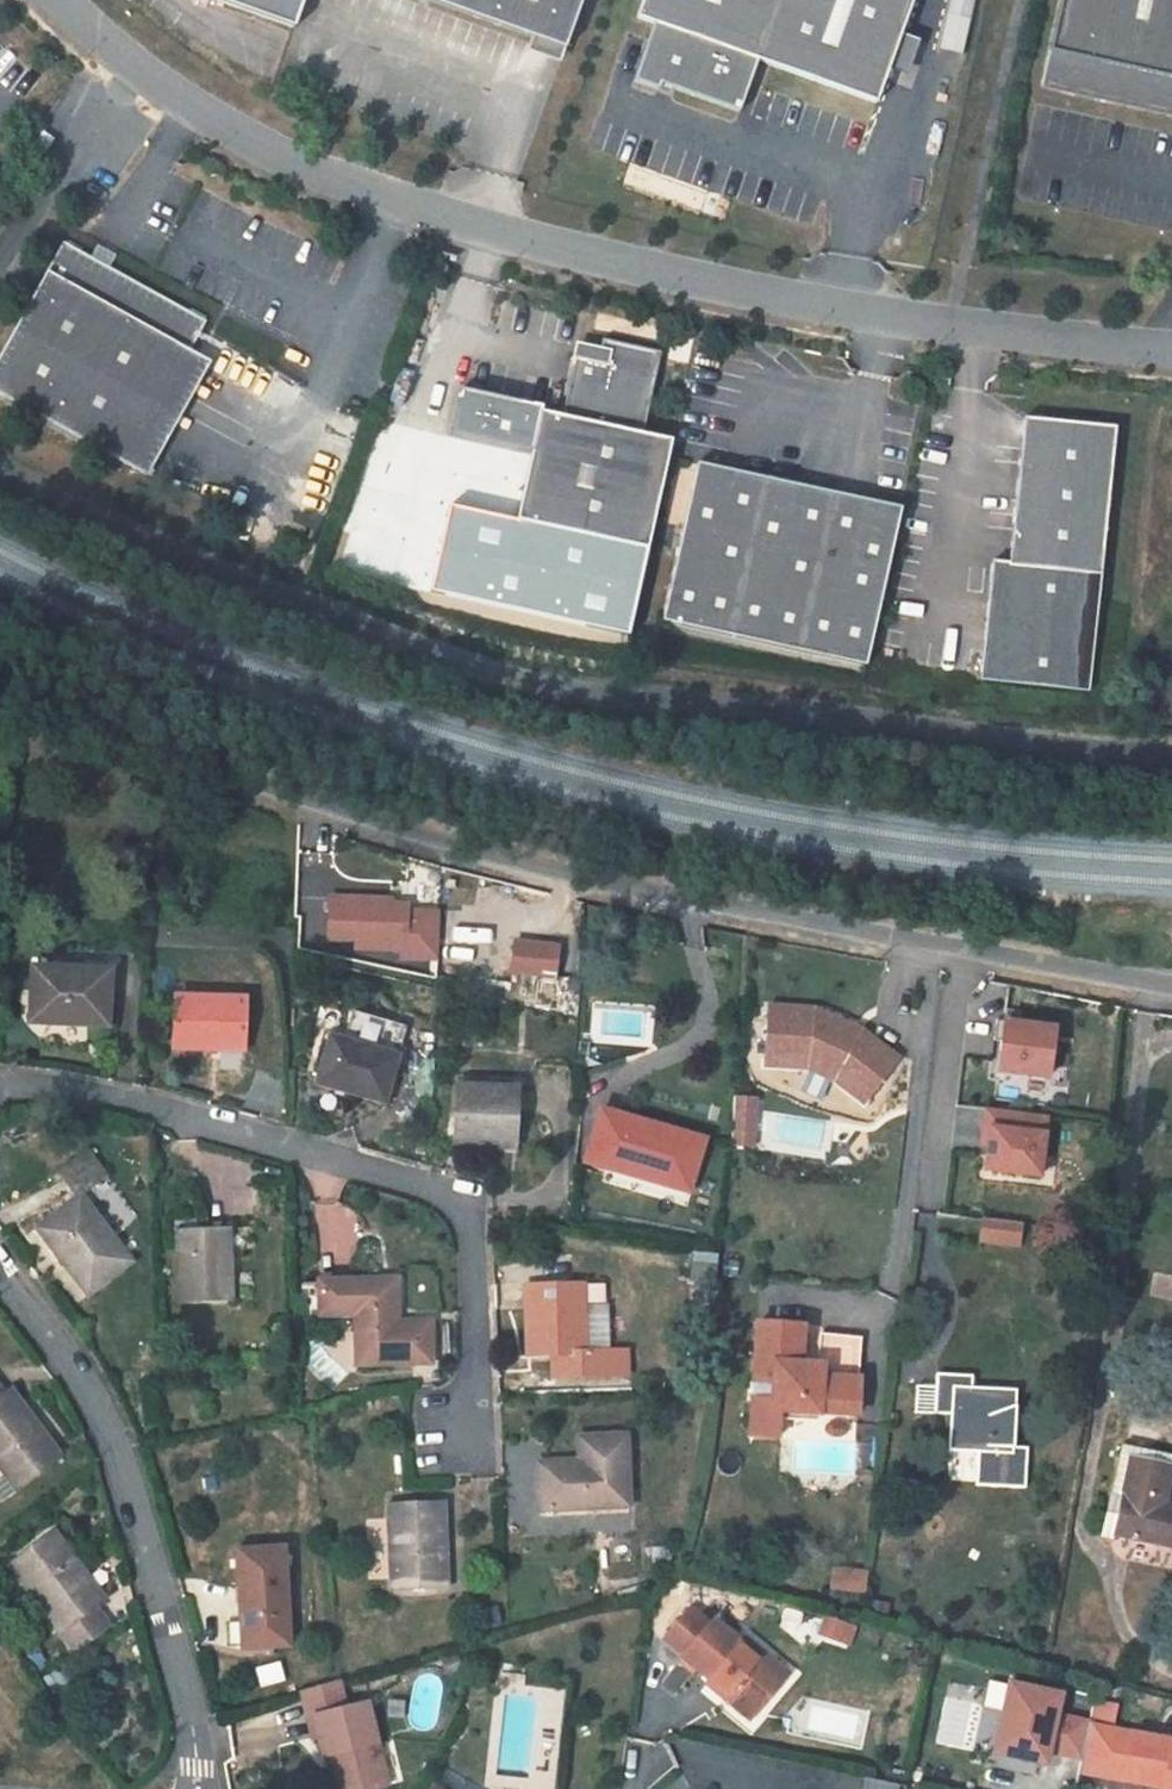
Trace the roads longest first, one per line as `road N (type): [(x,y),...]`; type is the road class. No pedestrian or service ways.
road 1 (unclassified): [(0,463),(231,578),(410,642),(585,690),(1171,757)]
road 2 (residential): [(1171,986),(968,955),(512,858),(0,682)]
road 3 (residential): [(1171,342),(979,336),(476,238),(137,74),(67,0)]
road 4 (residential): [(0,1271),(84,1378),(128,1479),(192,1726),(193,1788)]

